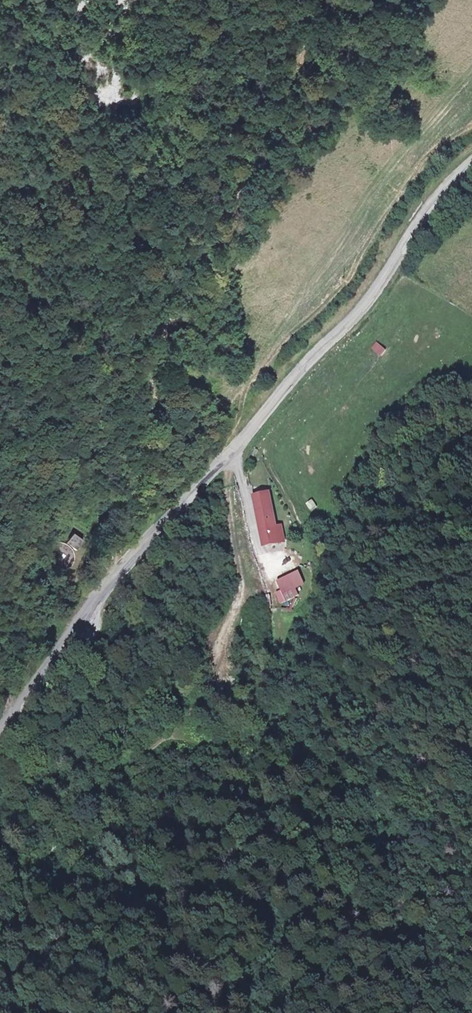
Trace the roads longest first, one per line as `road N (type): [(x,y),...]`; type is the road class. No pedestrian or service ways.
road 1 (tertiary): [(0,734),(181,503),(367,304),(429,206),(471,162)]
road 2 (track): [(73,639),(67,607),(91,548),(128,500),(134,431),(174,299),(273,125),(313,0)]

